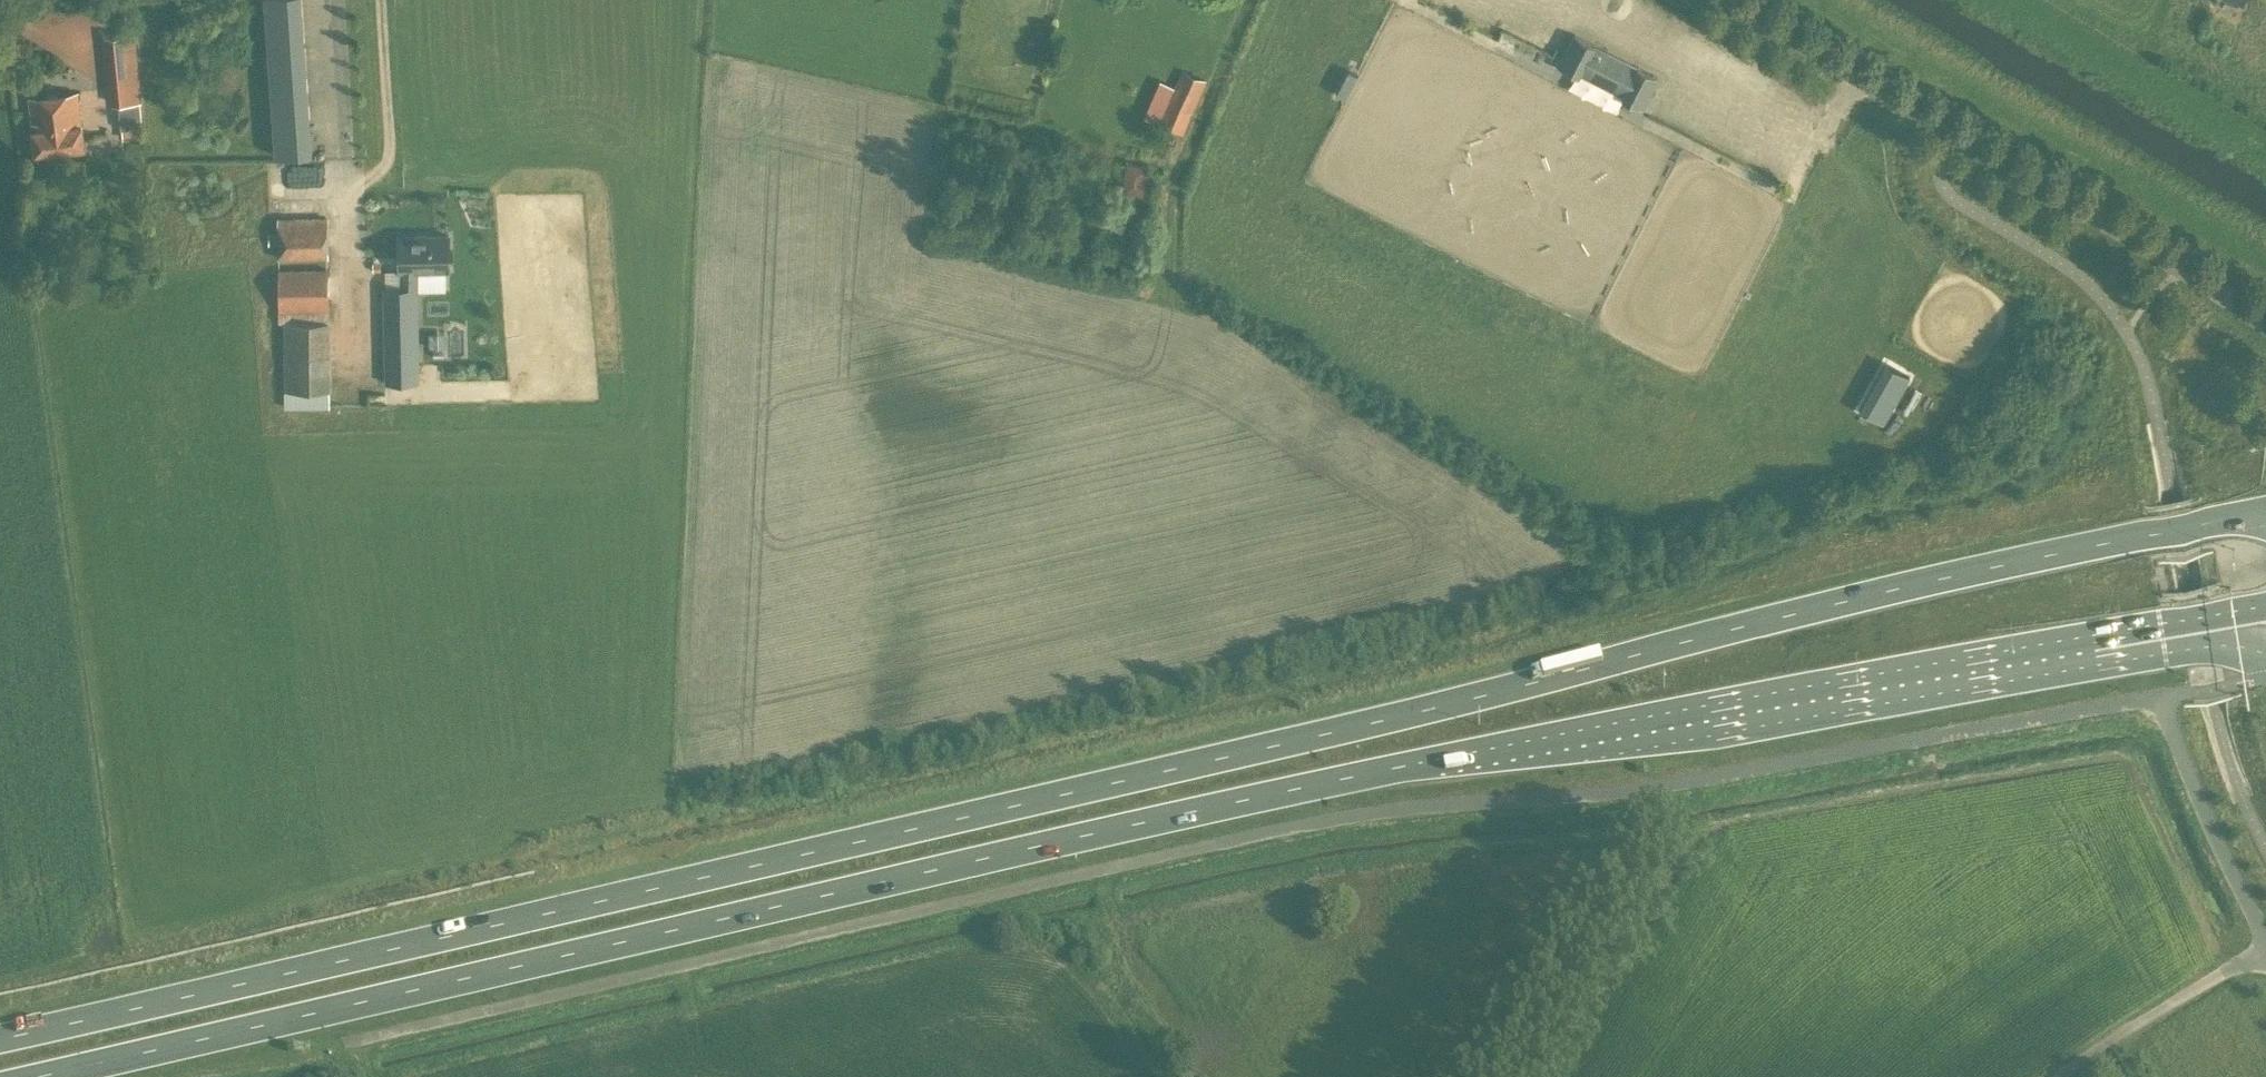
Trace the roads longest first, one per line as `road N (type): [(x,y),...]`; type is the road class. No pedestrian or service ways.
road 1 (primary): [(2265,511),(0,1039)]
road 2 (primary): [(44,1076),(1381,773),(2265,606)]
road 3 (unclassified): [(2265,326),(1736,0)]
road 4 (unclassified): [(2265,940),(2224,861),(2161,696),(2265,677)]

